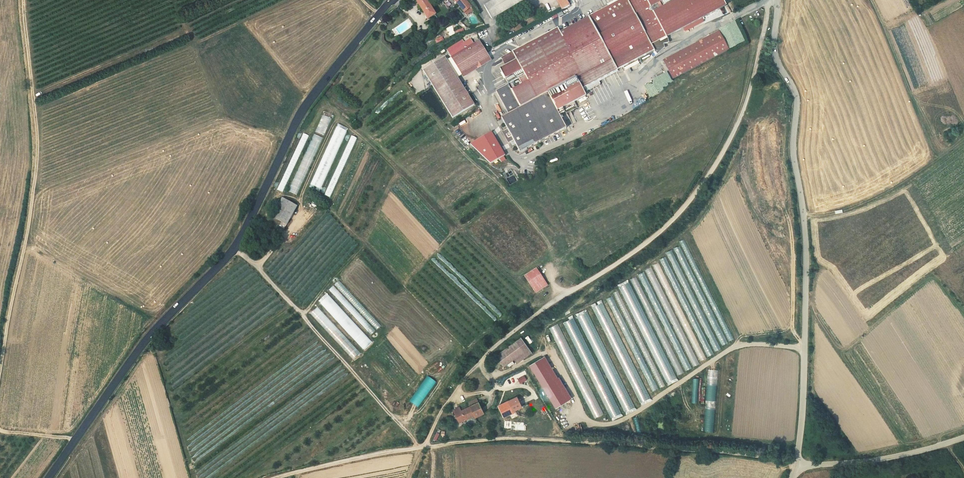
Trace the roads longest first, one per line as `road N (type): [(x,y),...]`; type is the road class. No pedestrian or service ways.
road 1 (primary): [(48,477),(146,339),(227,256),(303,108),(391,0)]
road 2 (track): [(425,445),(442,410),(489,351),(636,249),(685,203),(734,123),(757,63),(768,1)]
road 3 (unclassified): [(798,466),(807,246),(793,148),(797,104),(775,54),(773,0)]
road 4 (track): [(798,466),(568,440),(425,445)]
road 5 (track): [(21,0),(36,150),(0,364)]
road 6 (unclassified): [(772,0),(589,90)]
road 7 (unclassified): [(963,437),(869,461),(798,466)]
road 8 (track): [(274,477),(425,445)]

